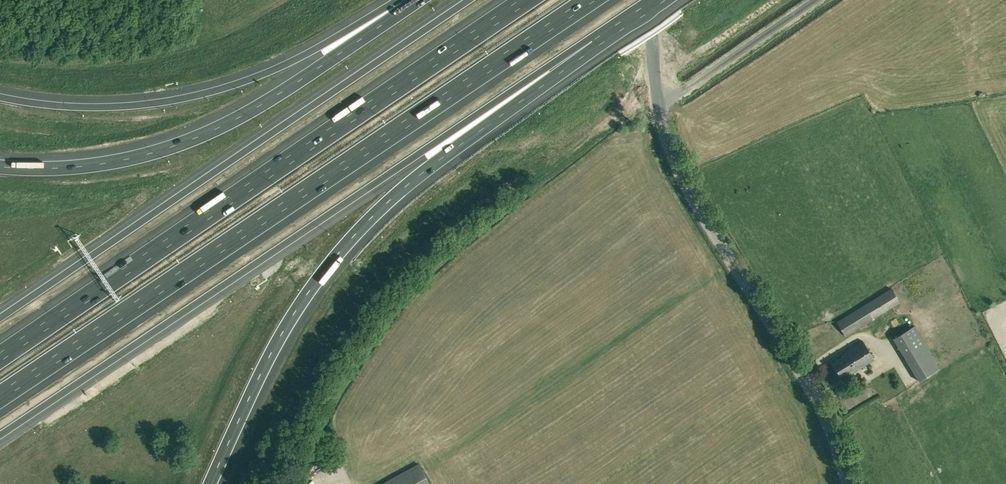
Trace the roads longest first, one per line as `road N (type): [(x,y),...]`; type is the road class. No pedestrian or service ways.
road 1 (motorway): [(0,435),(592,41)]
road 2 (motorway): [(0,396),(590,0)]
road 3 (motorway): [(526,0),(0,357)]
road 4 (motorway): [(210,483),(275,344),(337,254),(414,179),(592,41)]
road 5 (motorway): [(468,0),(0,318)]
road 6 (unclassified): [(847,483),(812,391),(672,157),(649,0)]
road 7 (motorway): [(418,0),(252,109),(187,141),(84,166),(0,167)]
road 8 (motorway): [(417,0),(291,63),(166,102),(71,108),(0,97)]

